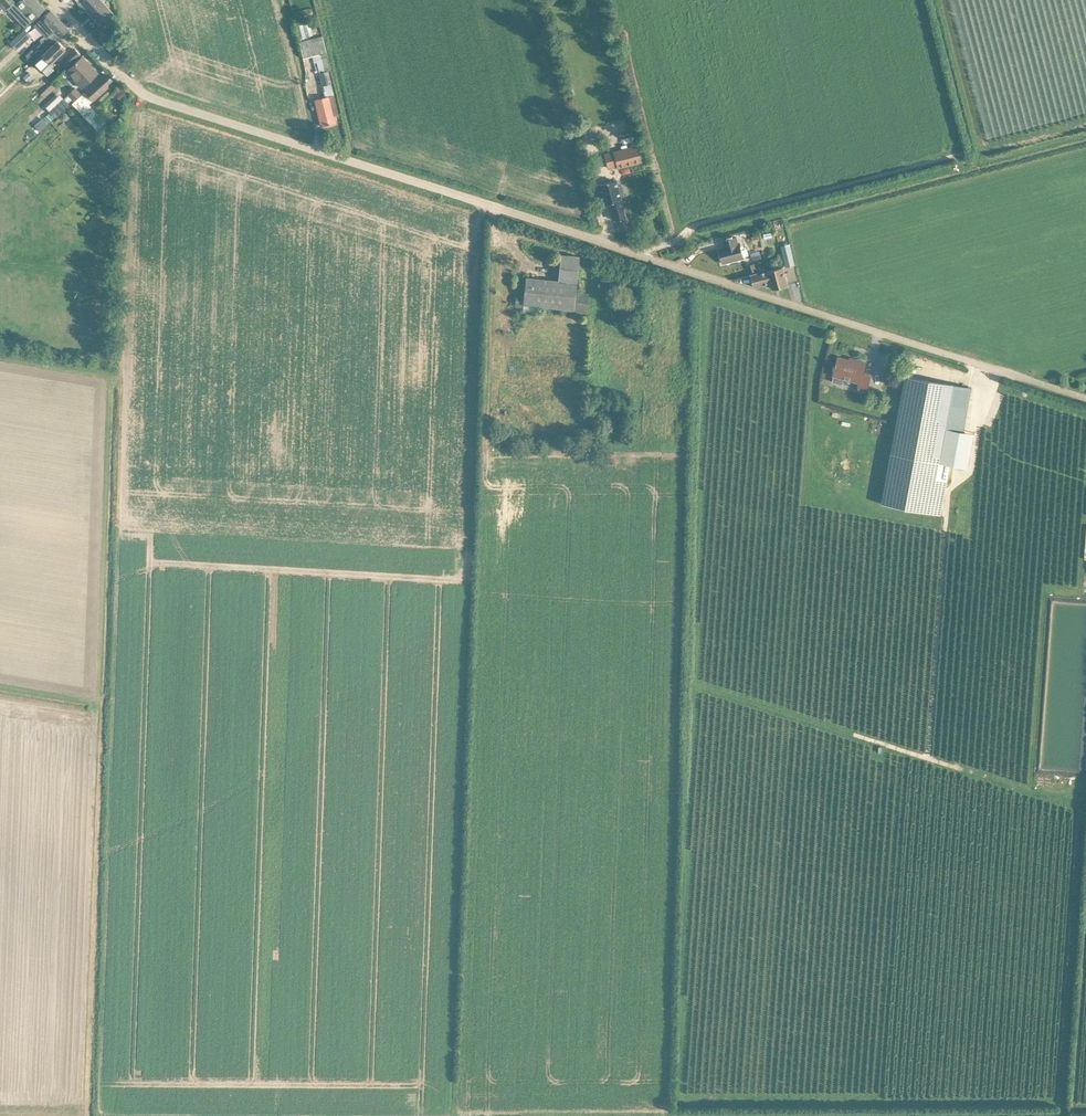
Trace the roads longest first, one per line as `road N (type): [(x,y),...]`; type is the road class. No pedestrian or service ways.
road 1 (unclassified): [(1085,397),(171,106),(143,93),(52,0)]

